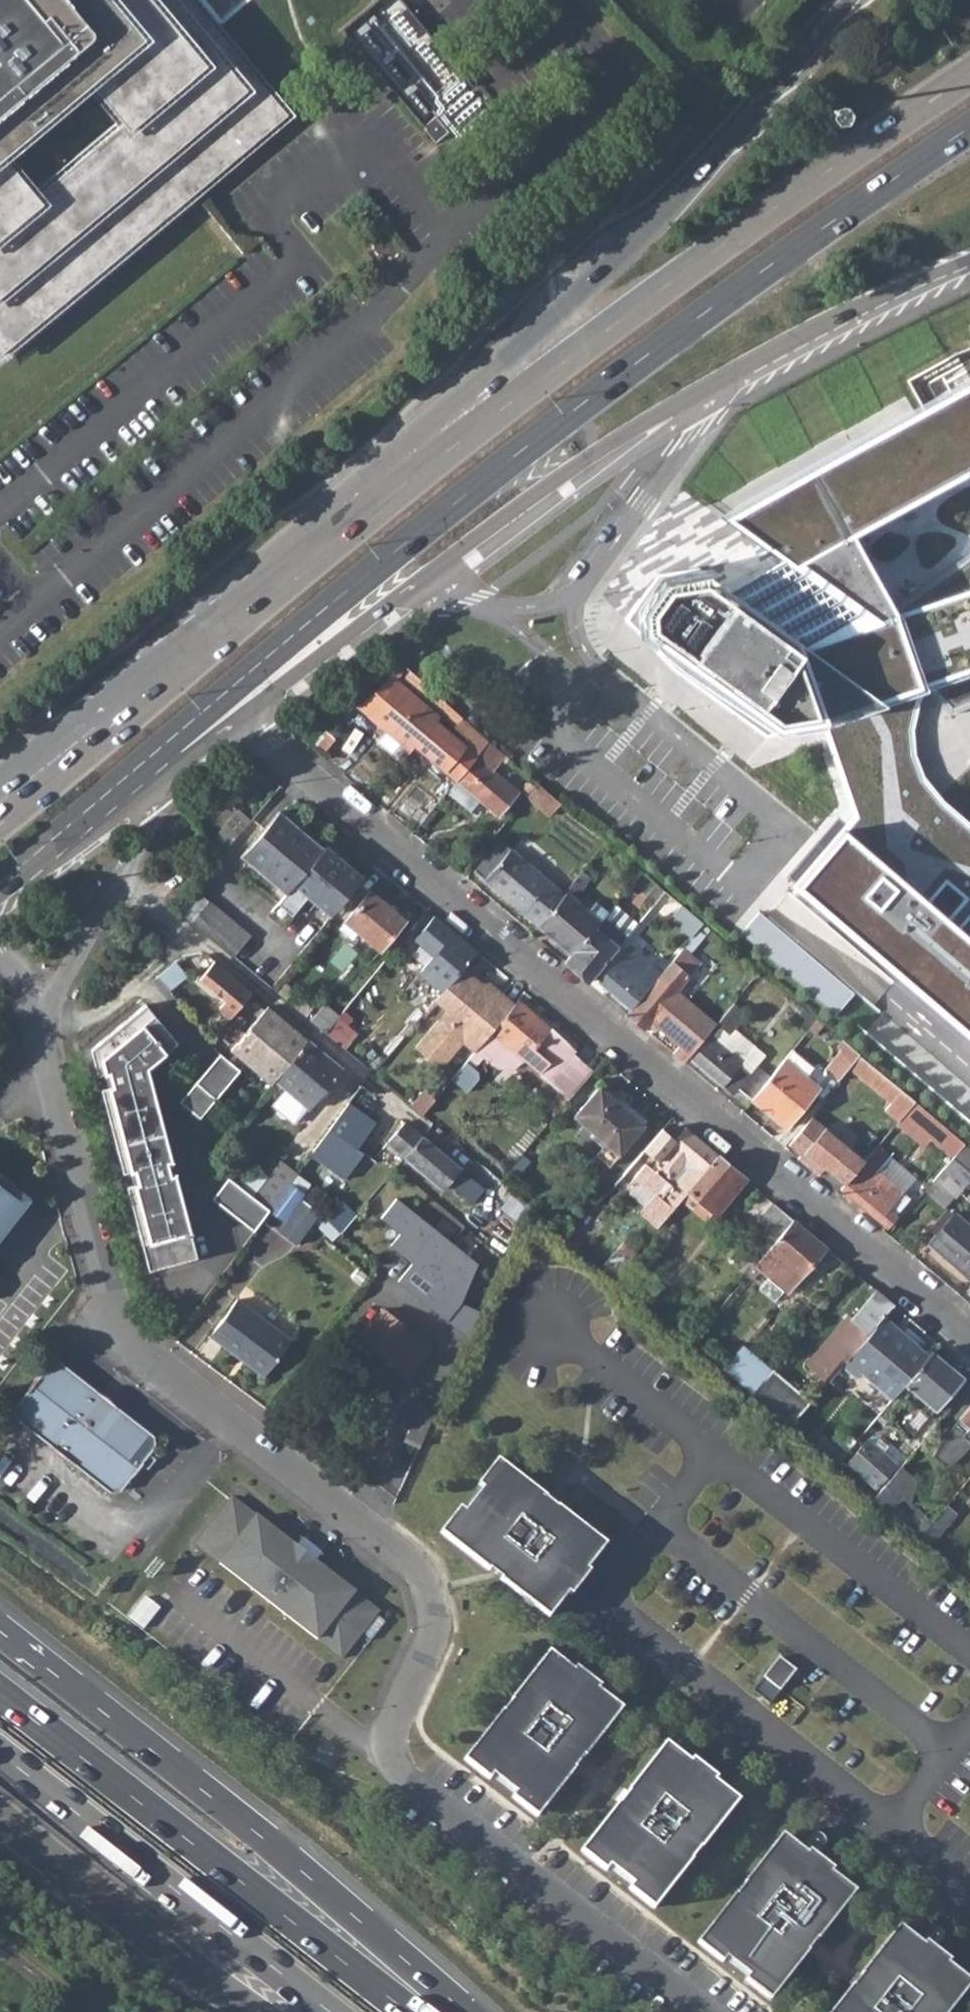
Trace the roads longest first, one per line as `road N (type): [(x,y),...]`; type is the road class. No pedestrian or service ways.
road 1 (residential): [(40,1022),(112,1327),(409,1566),(425,1591),(428,1637),(392,1733),(403,1774),(699,2011)]
road 2 (primary): [(68,832),(563,420),(969,134)]
road 3 (residential): [(250,719),(969,1338)]
road 4 (primary): [(250,719),(506,517),(656,422),(969,271)]
road 5 (primary): [(969,81),(674,277),(295,566)]
road 6 (primary): [(850,0),(574,295),(295,566)]
road 7 (trunk): [(458,2011),(260,1835),(0,1630)]
road 8 (trunk): [(411,2011),(0,1693)]
road 9 (trunk): [(0,1753),(325,2011)]
road 10 (primary): [(295,566),(0,802)]
road 11 (trunk): [(0,1819),(252,2011)]
road 12 (residential): [(40,1022),(154,821),(162,785)]

